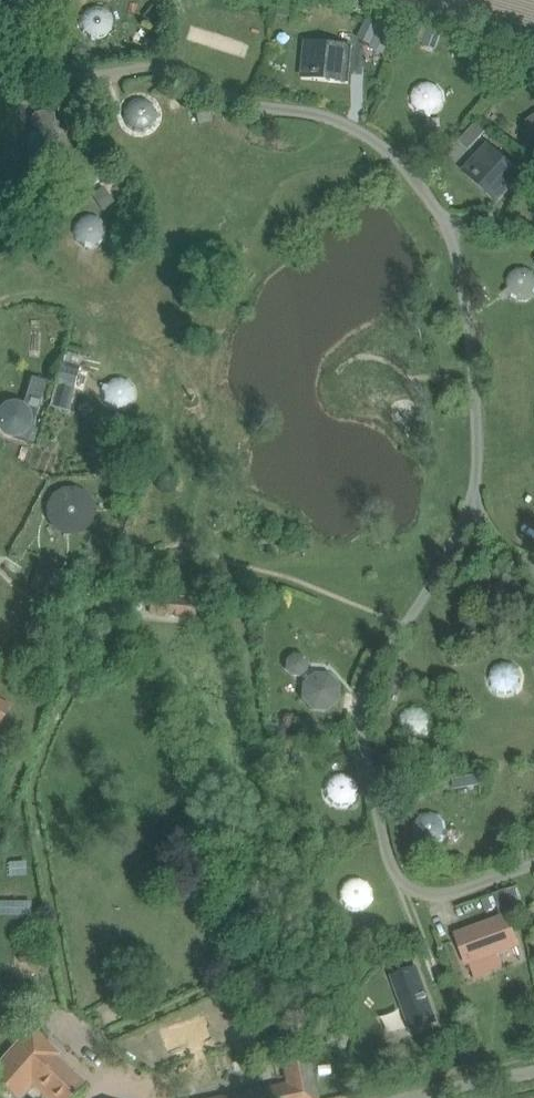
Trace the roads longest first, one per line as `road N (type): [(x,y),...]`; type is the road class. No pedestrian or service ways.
road 1 (unclassified): [(415,1097),(533,1072)]

